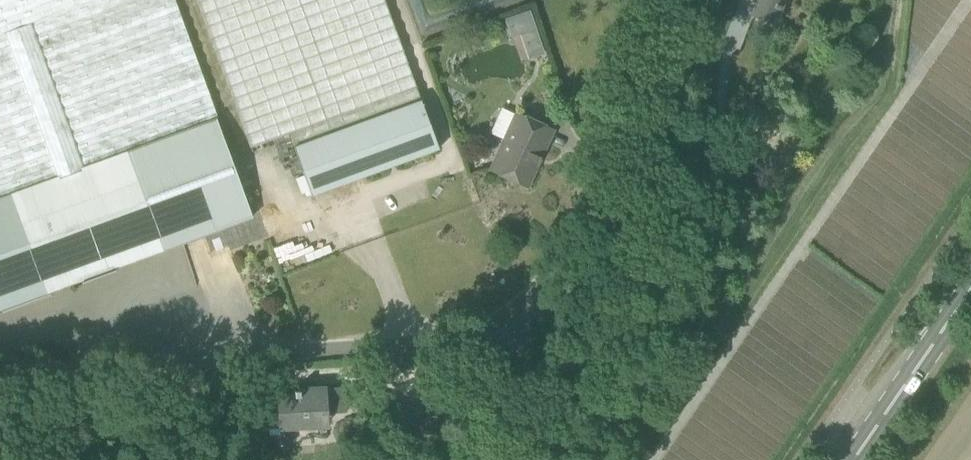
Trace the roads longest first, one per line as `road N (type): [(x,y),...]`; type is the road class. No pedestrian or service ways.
road 1 (unclassified): [(0,362),(526,339)]
road 2 (unclassified): [(526,339),(676,0)]
road 3 (primary): [(854,459),(970,289)]
road 4 (unclassified): [(471,459),(526,339)]

